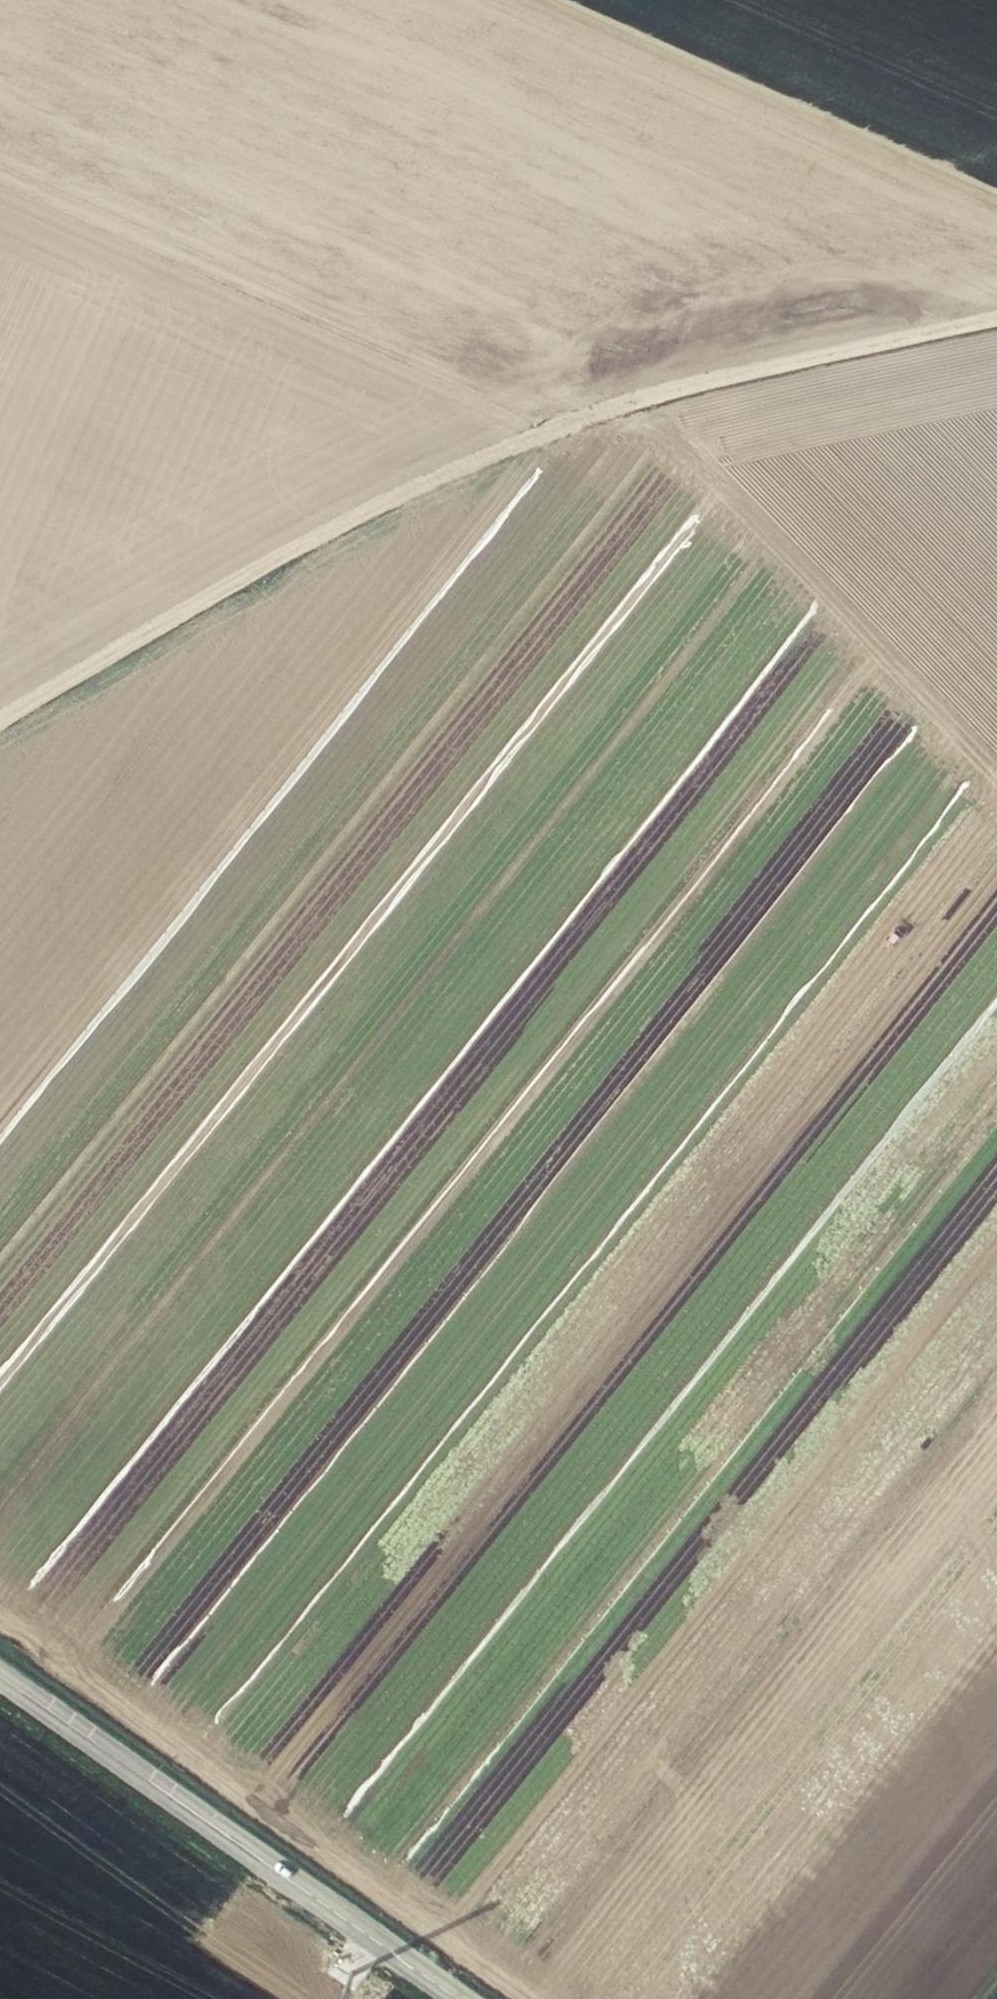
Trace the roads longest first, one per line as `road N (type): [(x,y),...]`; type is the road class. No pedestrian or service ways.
road 1 (track): [(0,727),(496,454),(683,390),(996,321)]
road 2 (tertiary): [(0,1677),(458,1998)]

